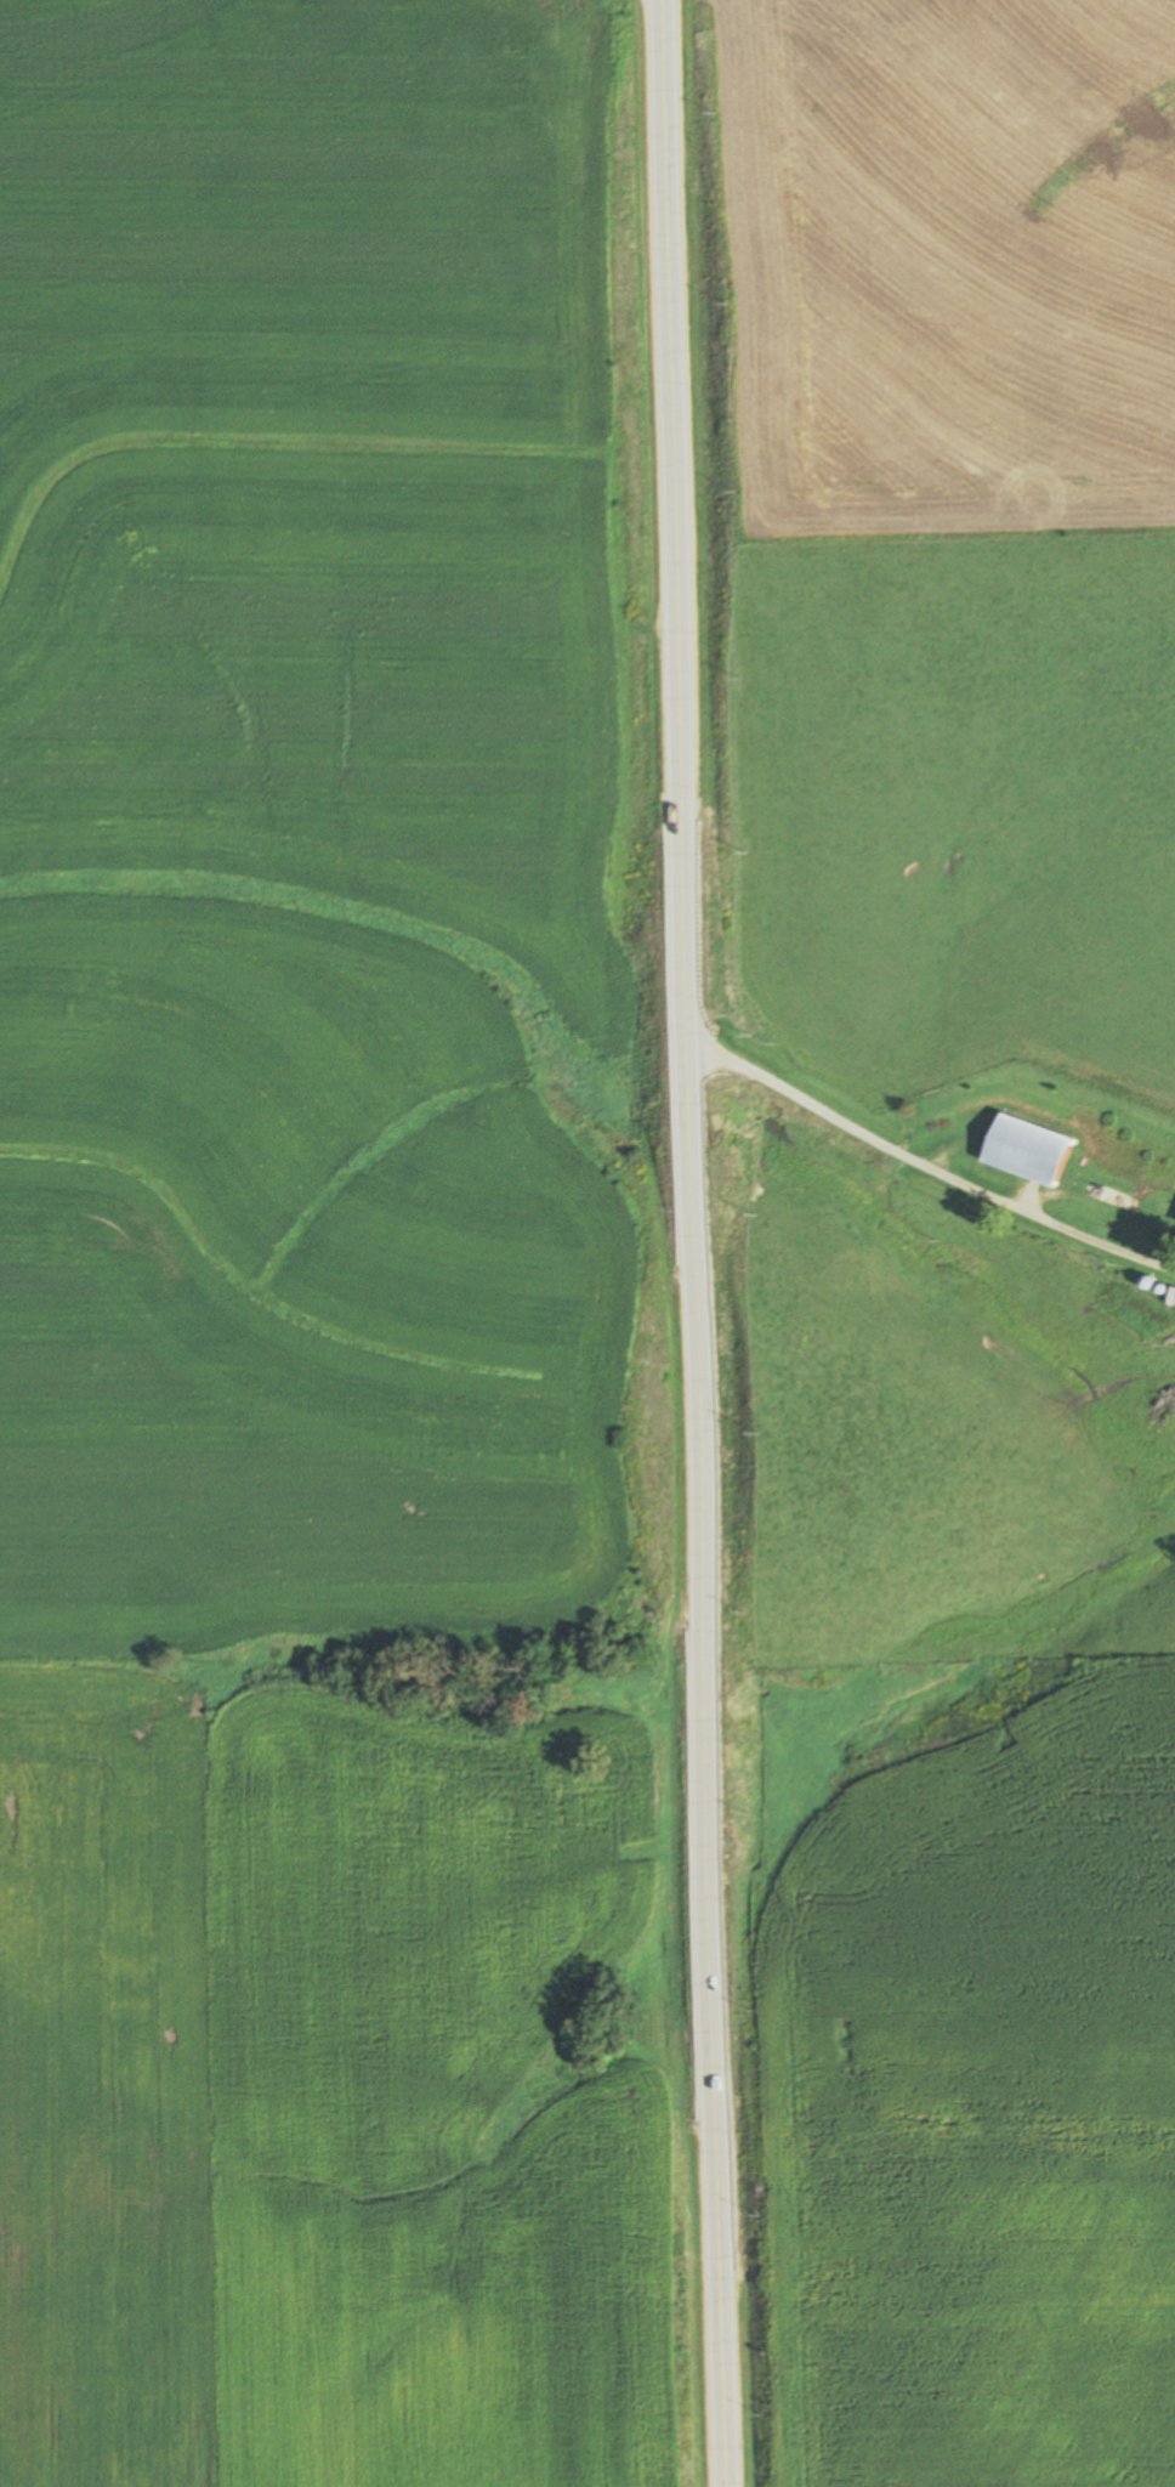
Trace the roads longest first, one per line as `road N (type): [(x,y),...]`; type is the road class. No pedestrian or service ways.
road 1 (primary): [(718,2486),(663,0)]
road 2 (residential): [(683,1046),(1174,1277)]

